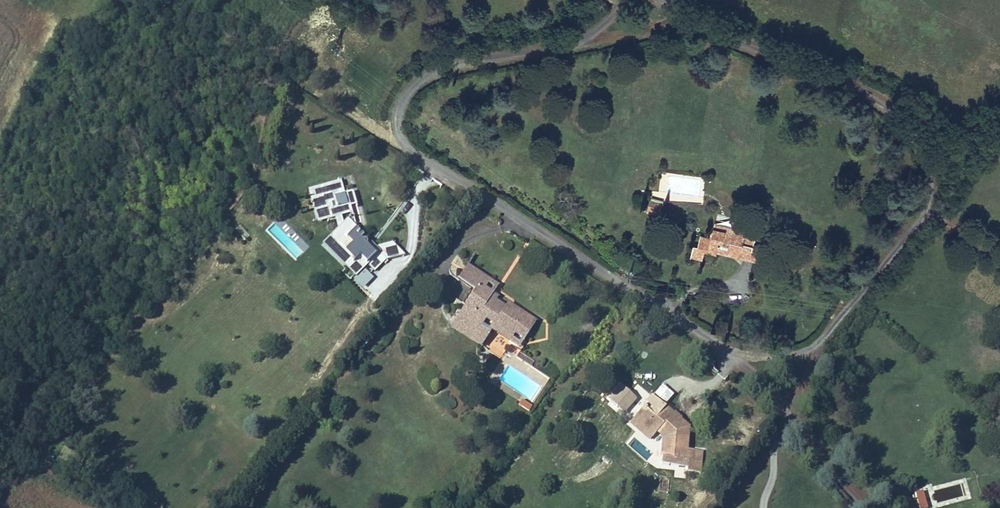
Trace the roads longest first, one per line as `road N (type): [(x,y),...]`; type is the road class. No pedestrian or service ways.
road 1 (residential): [(735,349),(405,147),(393,127),(398,93),(431,67),(582,36),(624,0)]
road 2 (residential): [(665,0),(877,100),(914,128),(923,147),(930,185),(920,216),(818,342)]
road 3 (residential): [(787,405),(871,507)]

